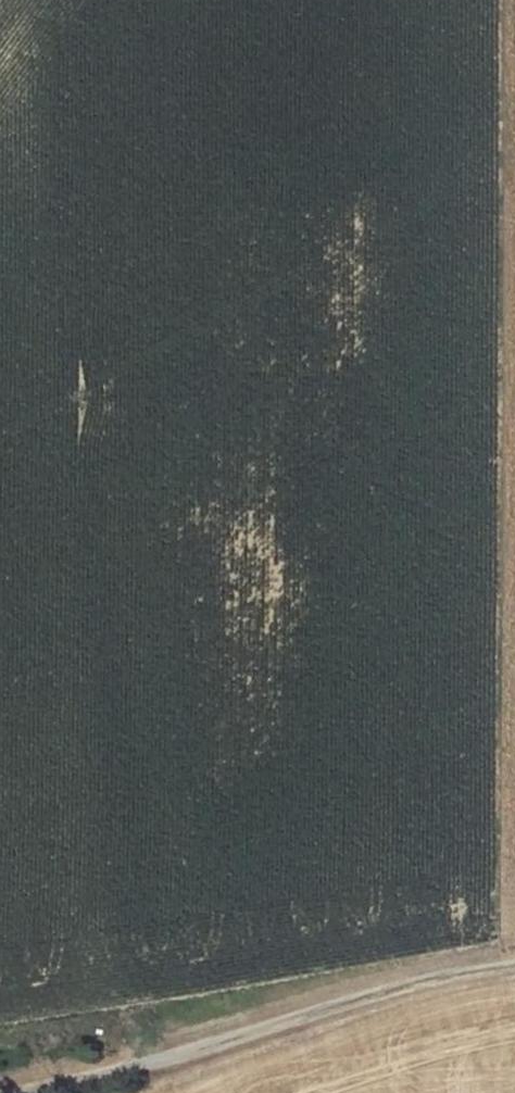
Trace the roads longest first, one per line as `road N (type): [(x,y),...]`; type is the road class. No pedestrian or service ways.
road 1 (track): [(40,1092),(345,1007),(514,971)]

